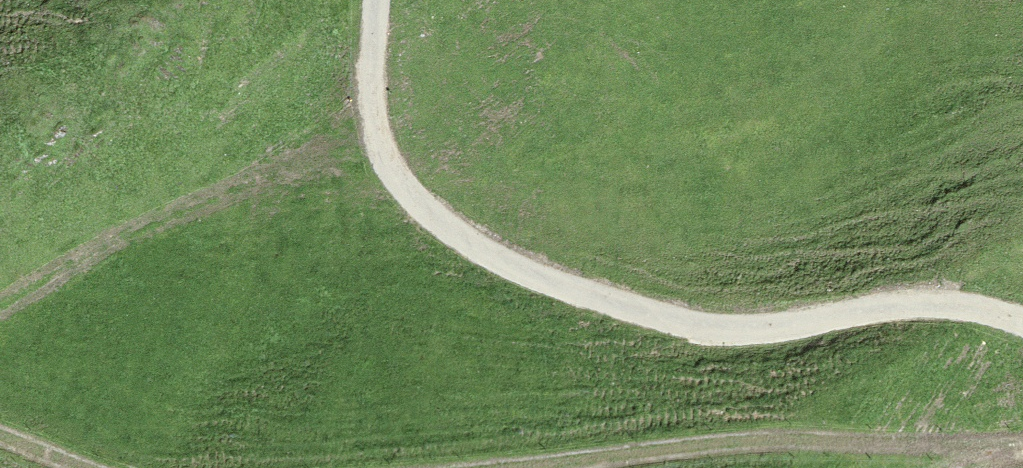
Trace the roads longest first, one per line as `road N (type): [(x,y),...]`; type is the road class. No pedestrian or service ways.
road 1 (track): [(382,0),(385,169),(535,299),(730,322),(937,310),(1022,332)]
road 2 (track): [(1022,435),(713,467)]

